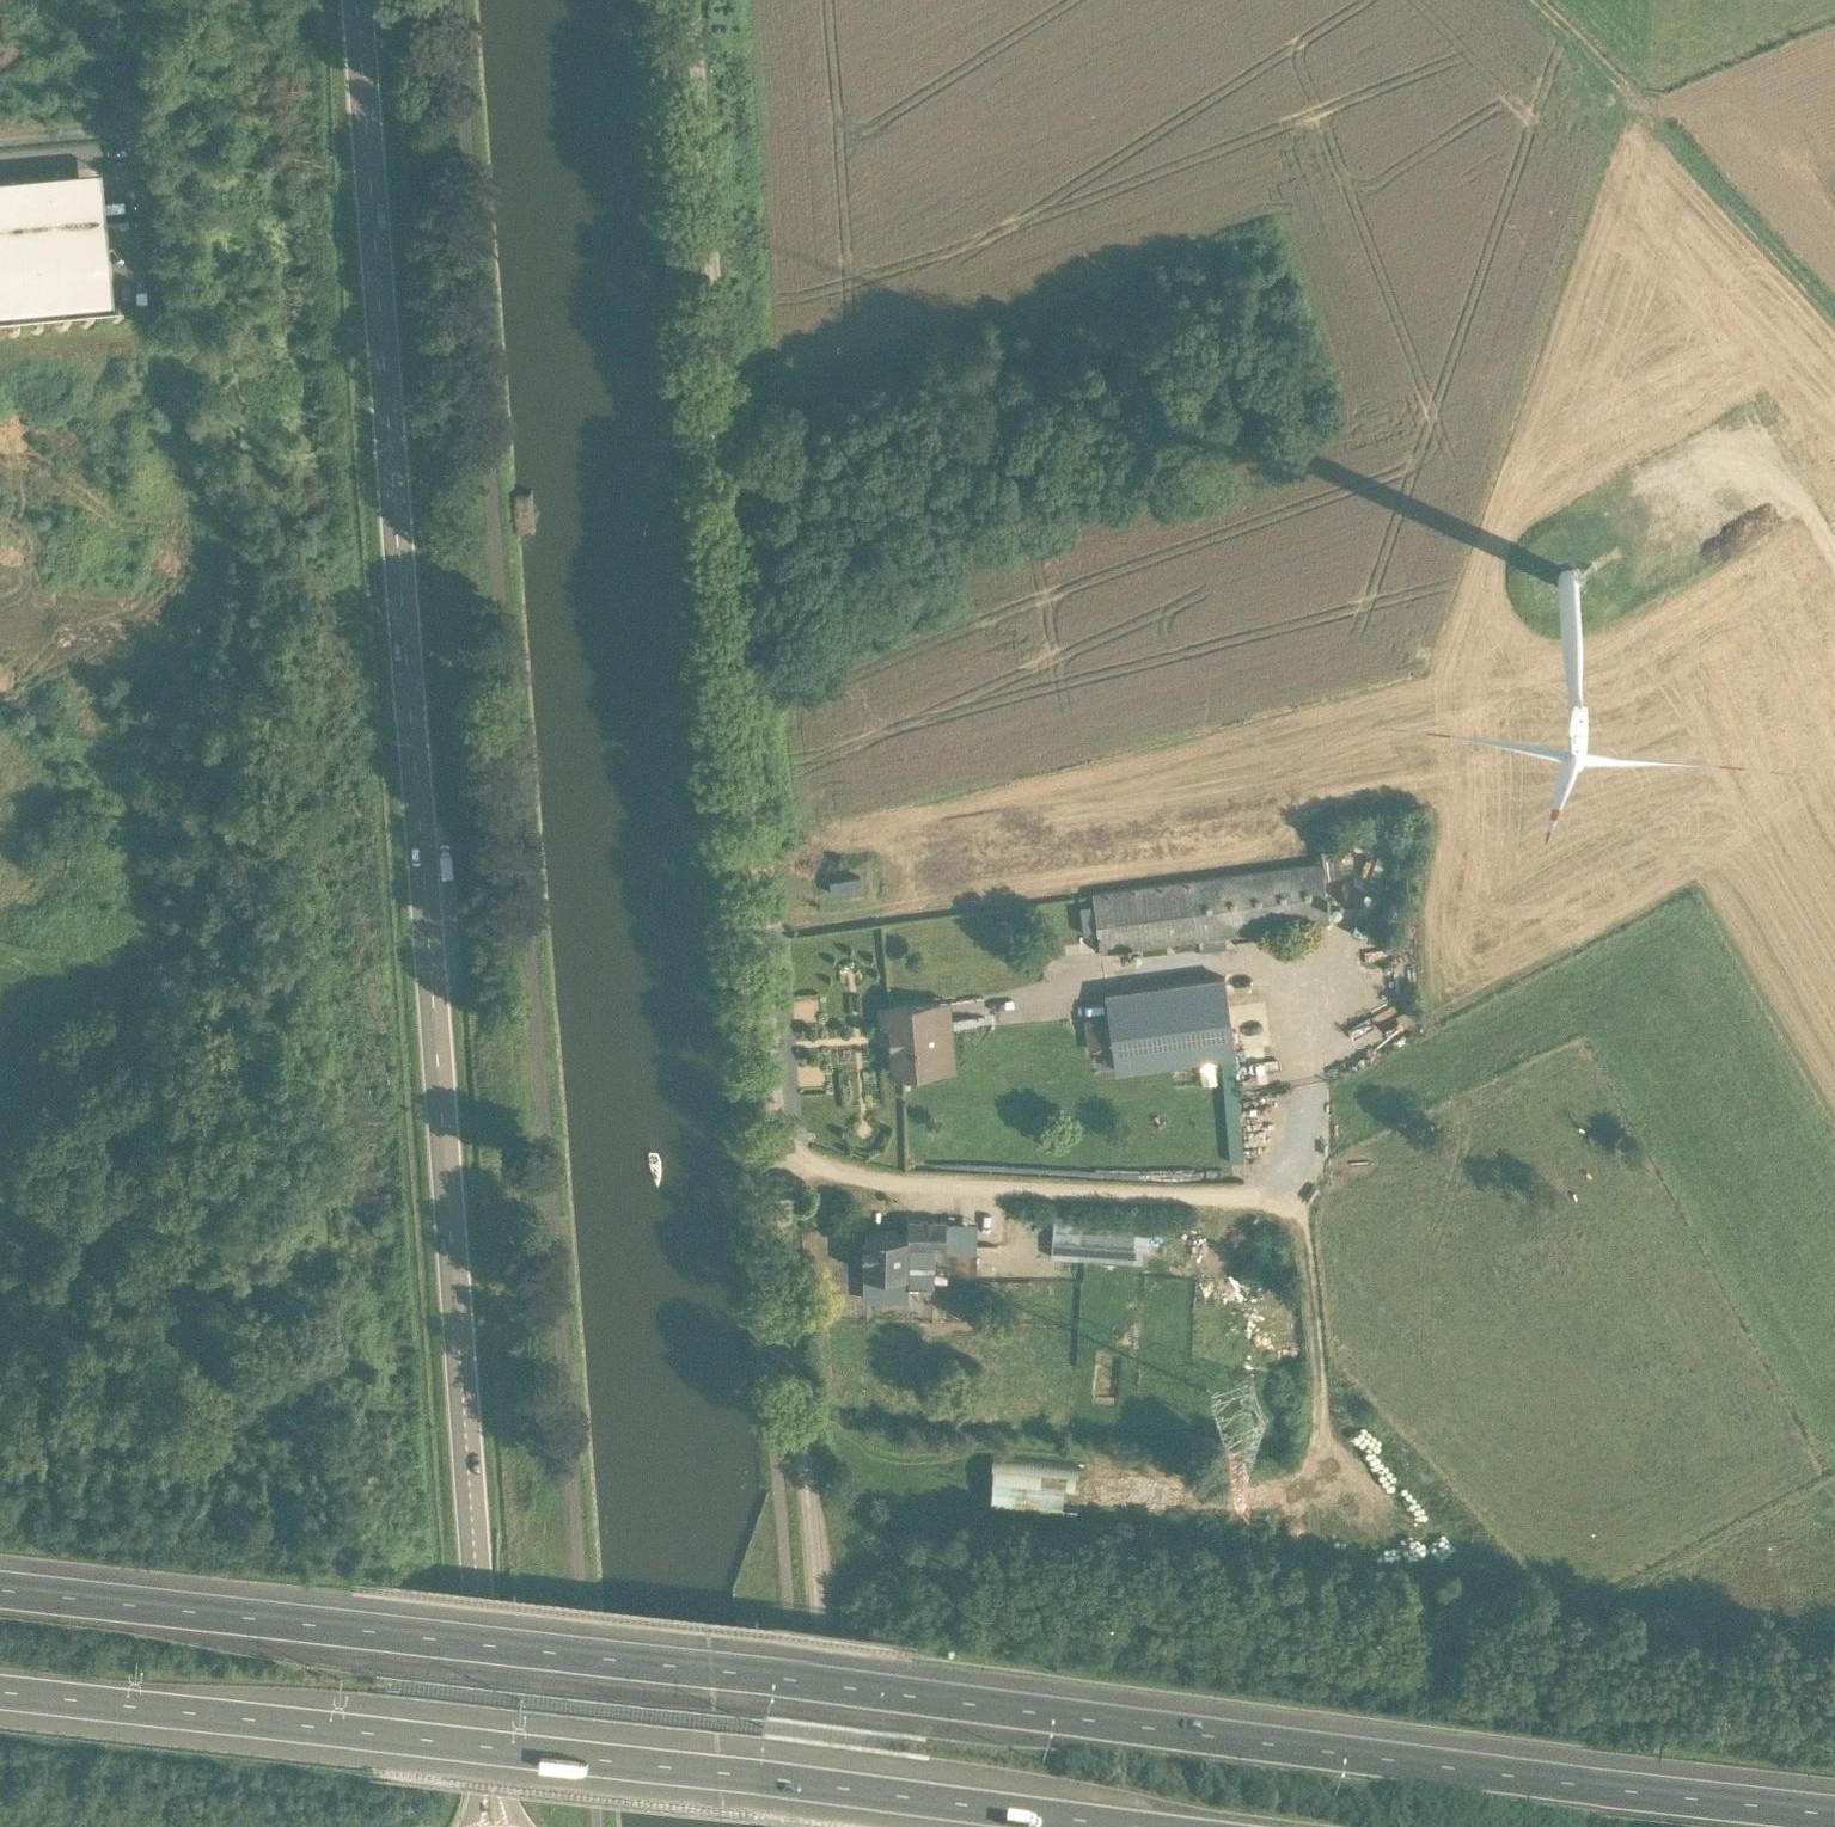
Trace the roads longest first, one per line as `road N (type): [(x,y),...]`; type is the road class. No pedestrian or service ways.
road 1 (motorway): [(1834,1786),(0,1572)]
road 2 (secondary): [(486,1727),(357,0)]
road 3 (motorway): [(0,1677),(1308,1826)]
road 4 (unclassified): [(691,0),(781,1150)]
road 5 (unclassified): [(781,1150),(837,1826)]
road 6 (unclassified): [(781,1150),(883,1173),(1292,1187)]
road 7 (track): [(1520,1578),(1402,1461),(1321,1363),(1292,1187)]
road 8 (track): [(1637,496),(1749,479),(1801,497),(1834,526)]

